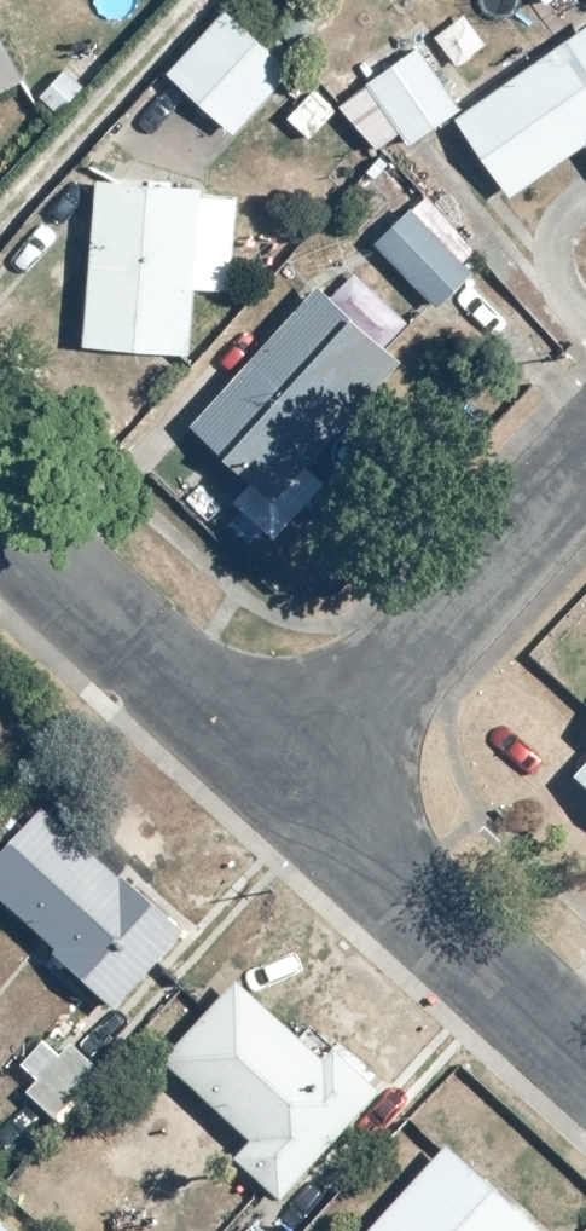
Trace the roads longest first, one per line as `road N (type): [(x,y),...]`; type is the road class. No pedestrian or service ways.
road 1 (residential): [(287,788),(585,448)]
road 2 (residential): [(287,788),(585,1058)]
road 3 (residential): [(0,526),(287,788)]

